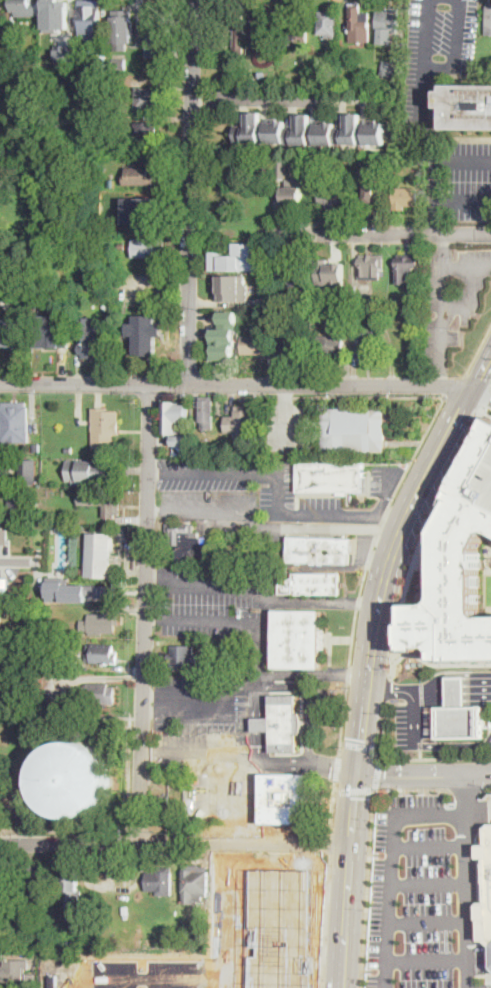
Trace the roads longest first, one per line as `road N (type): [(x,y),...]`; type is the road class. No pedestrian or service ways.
road 1 (residential): [(472,385),(0,380)]
road 2 (residential): [(138,841),(150,382)]
road 3 (secondary): [(358,770),(387,564),(472,385)]
road 4 (residential): [(188,382),(195,0)]
road 5 (residential): [(351,844),(0,843)]
road 6 (residential): [(490,234),(272,234)]
road 7 (residential): [(375,98),(191,95)]
road 8 (secondary): [(343,987),(351,844)]
road 9 (residential): [(490,773),(358,770)]

